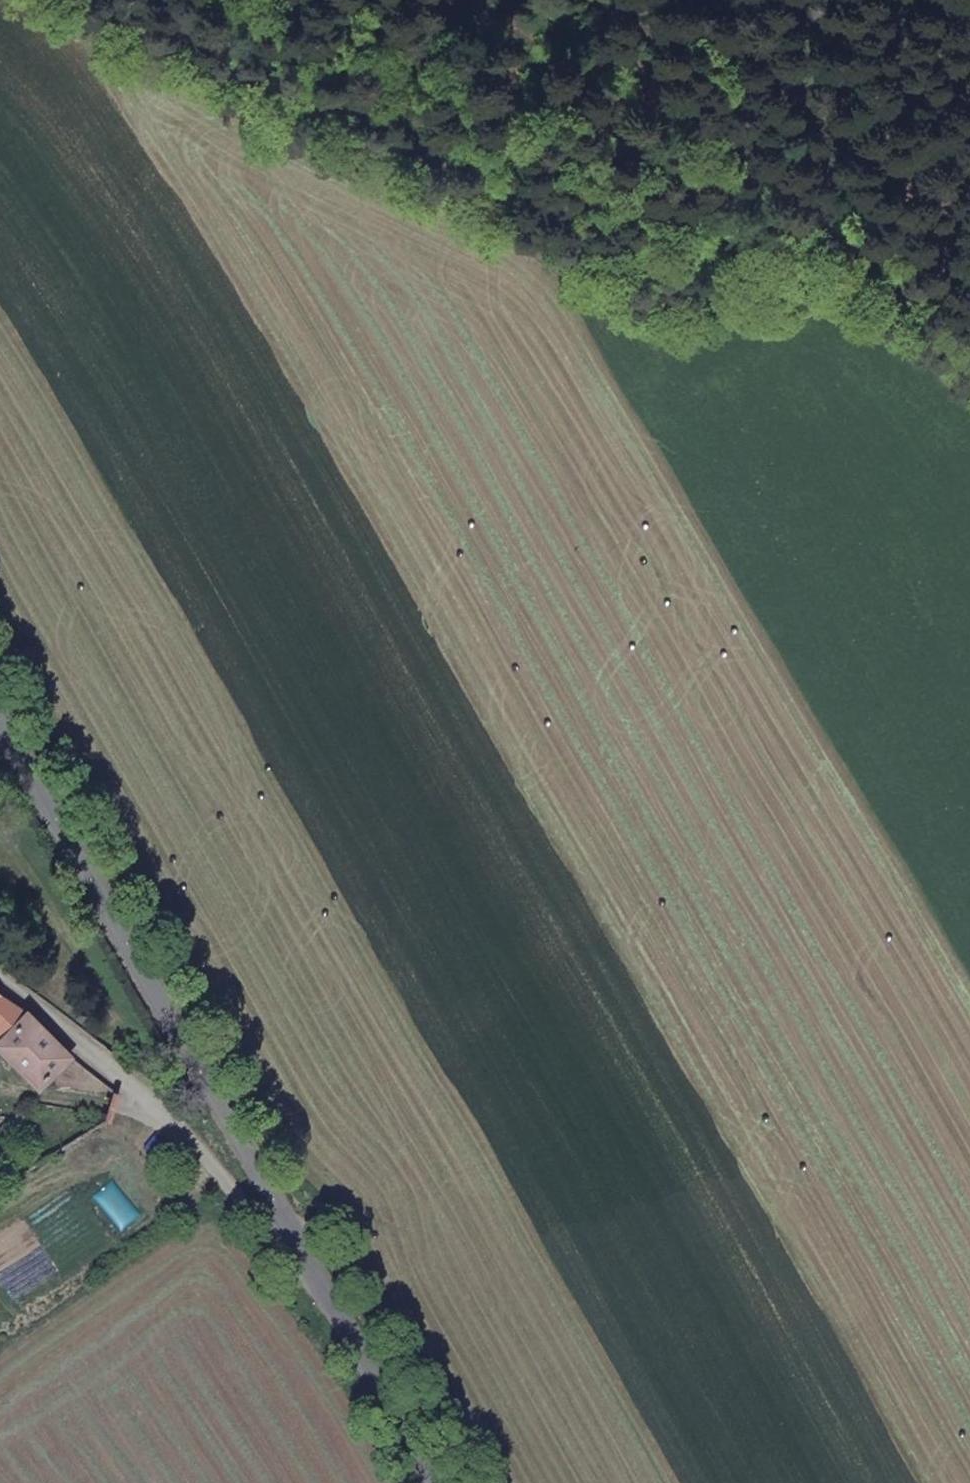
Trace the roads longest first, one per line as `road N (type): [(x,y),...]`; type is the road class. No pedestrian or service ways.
road 1 (tertiary): [(0,711),(274,1201)]
road 2 (unclassified): [(0,977),(274,1201)]
road 3 (tertiary): [(274,1201),(432,1482)]

